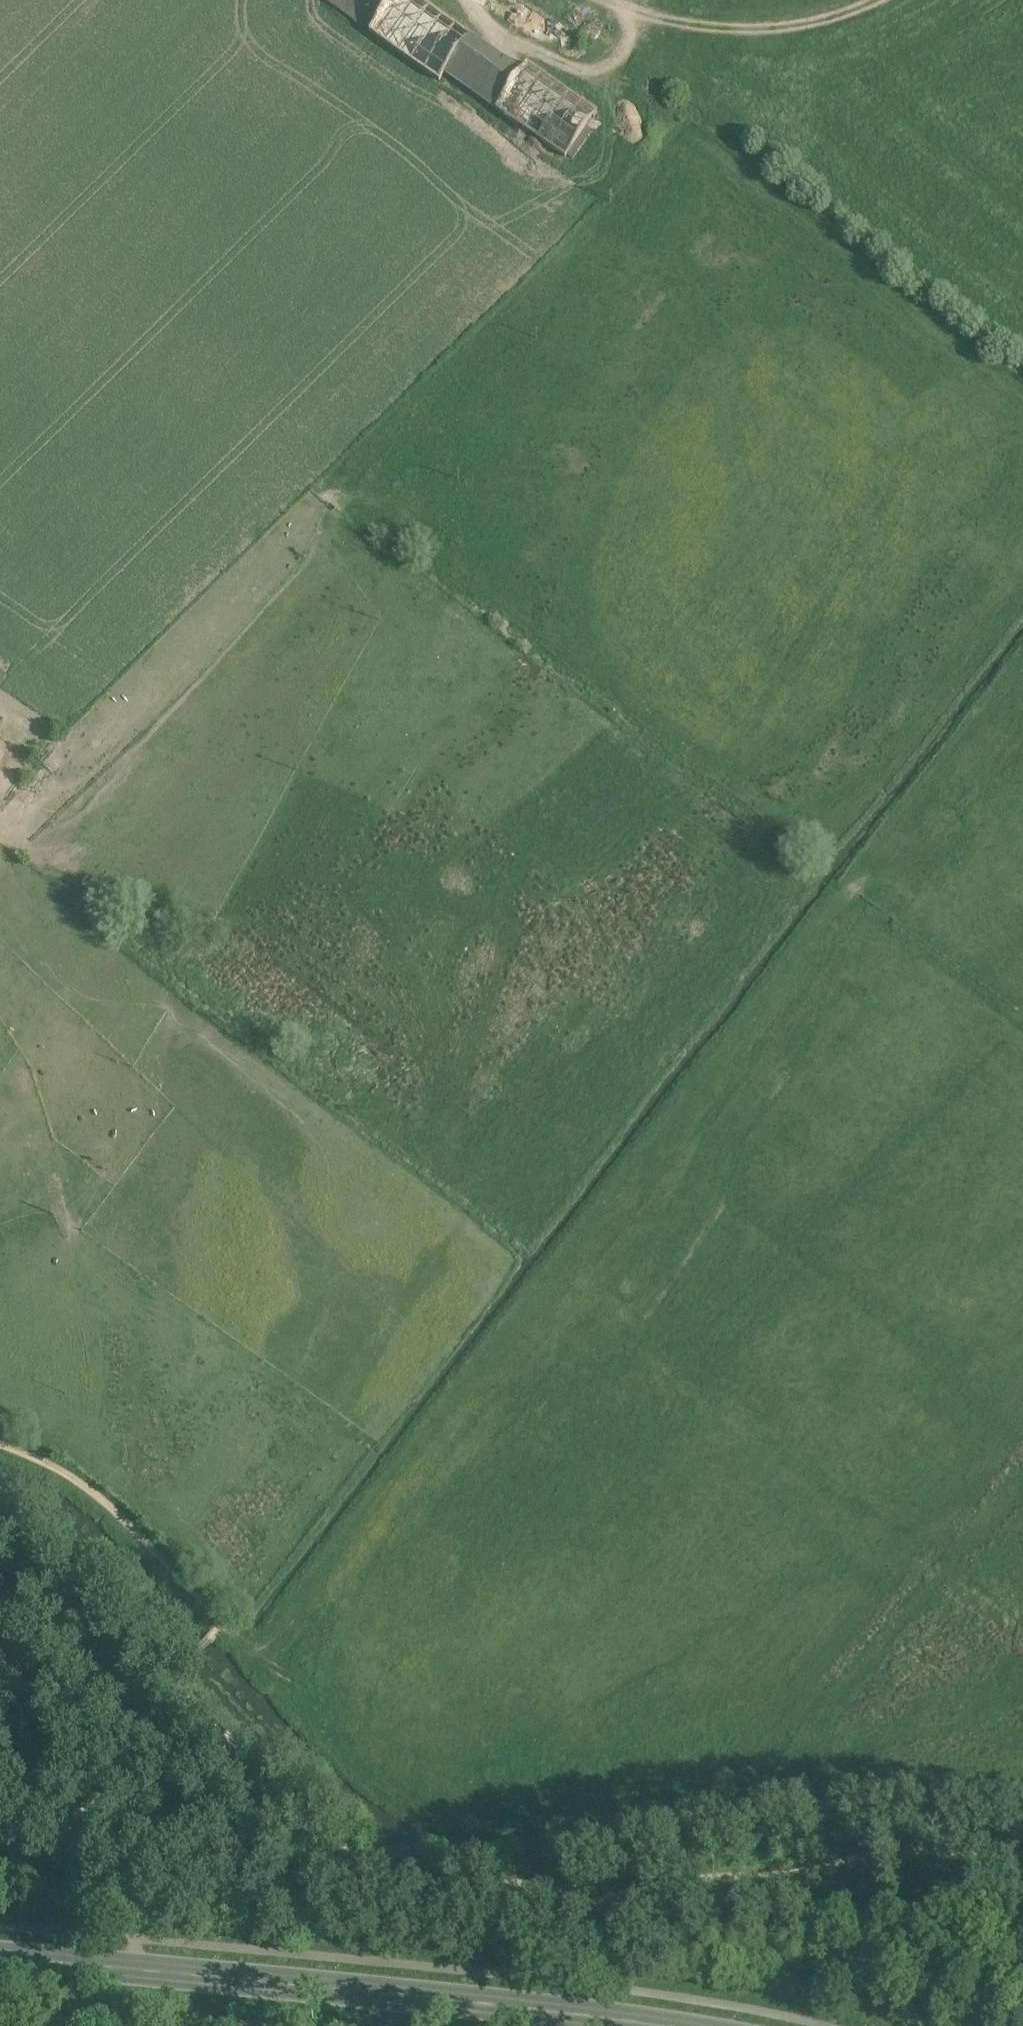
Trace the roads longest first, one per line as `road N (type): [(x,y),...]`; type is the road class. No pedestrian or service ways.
road 1 (secondary): [(697,2025),(0,1953)]

